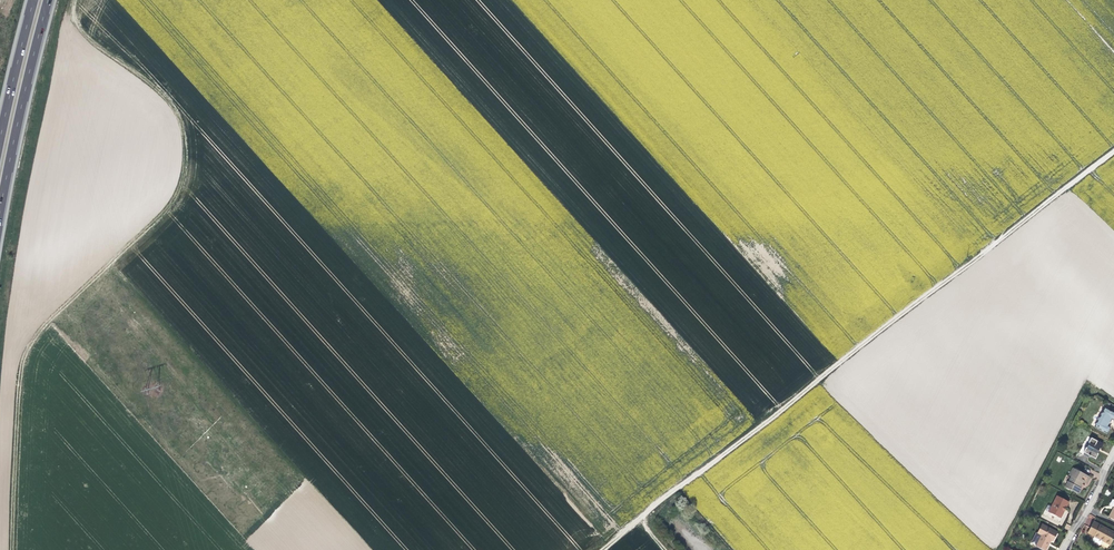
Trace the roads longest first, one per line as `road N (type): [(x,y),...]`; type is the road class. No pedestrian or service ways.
road 1 (track): [(599,549),(1113,150)]
road 2 (motorway): [(0,213),(50,0)]
road 3 (track): [(1001,549),(1087,386),(1113,403)]
road 4 (track): [(29,346),(18,402),(13,549)]
road 5 (motorway): [(35,0),(0,145)]

